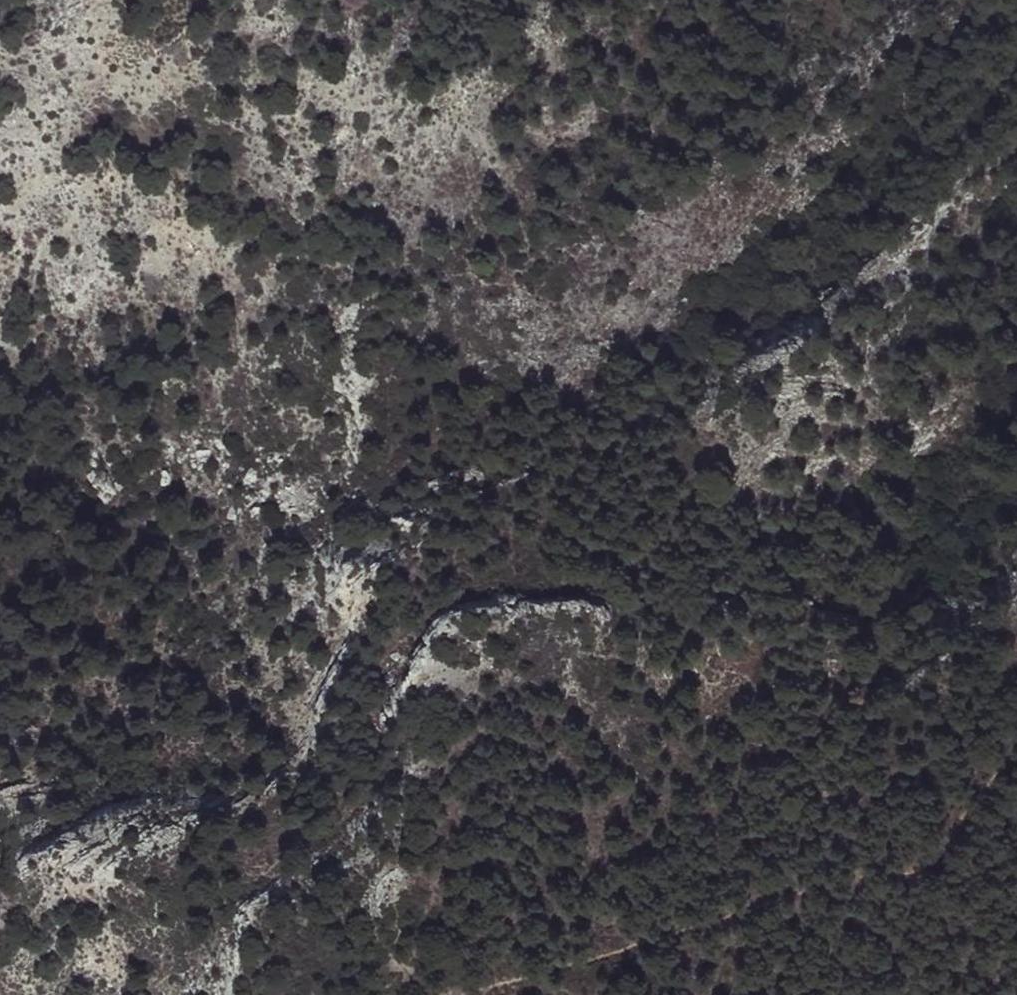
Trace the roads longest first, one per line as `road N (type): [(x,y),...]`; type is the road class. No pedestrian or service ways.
road 1 (track): [(460,994),(788,901),(938,874),(1016,744)]

